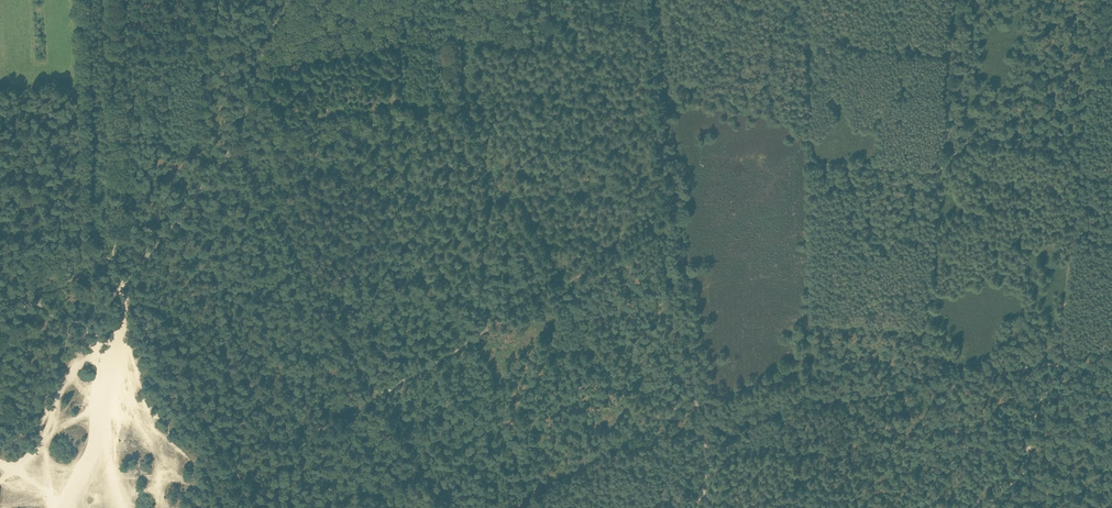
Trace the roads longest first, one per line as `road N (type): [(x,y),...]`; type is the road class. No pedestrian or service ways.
road 1 (track): [(119,281),(237,132),(284,0)]
road 2 (track): [(110,0),(113,261)]
road 3 (track): [(123,507),(104,410),(123,319)]
road 4 (track): [(45,431),(104,410),(65,507)]

